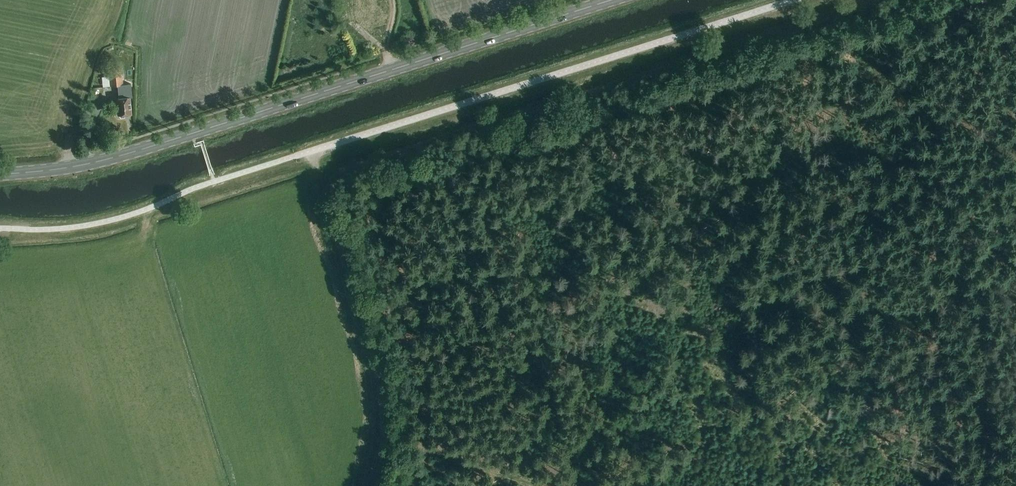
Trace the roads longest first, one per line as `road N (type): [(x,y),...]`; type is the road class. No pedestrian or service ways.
road 1 (primary): [(0,175),(114,158),(613,0)]
road 2 (unclassified): [(791,0),(295,156)]
road 3 (track): [(382,433),(535,485)]

